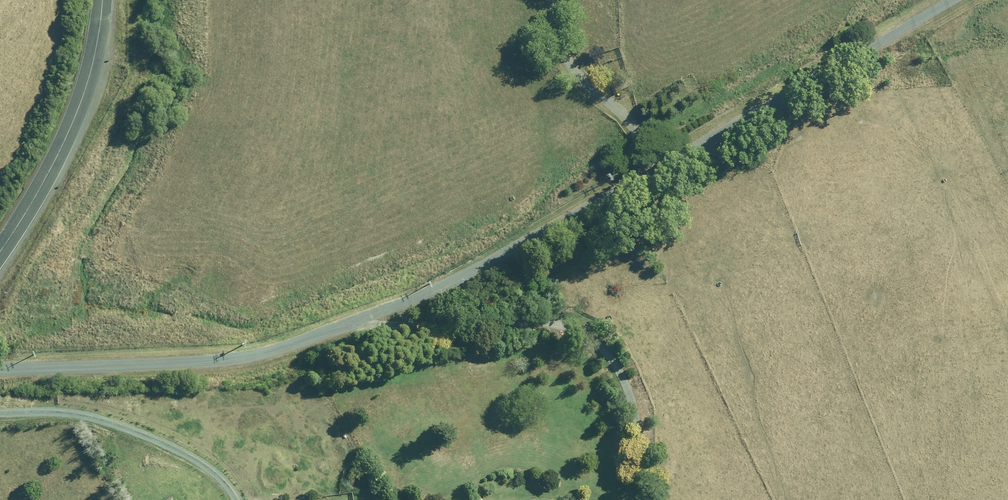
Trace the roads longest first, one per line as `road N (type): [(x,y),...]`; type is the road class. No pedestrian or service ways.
road 1 (track): [(939,0),(467,273),(290,343),(231,357),(0,374)]
road 2 (unclassified): [(105,0),(75,123),(25,231),(0,260)]
road 3 (track): [(548,0),(551,29),(578,83),(613,107),(658,162)]

